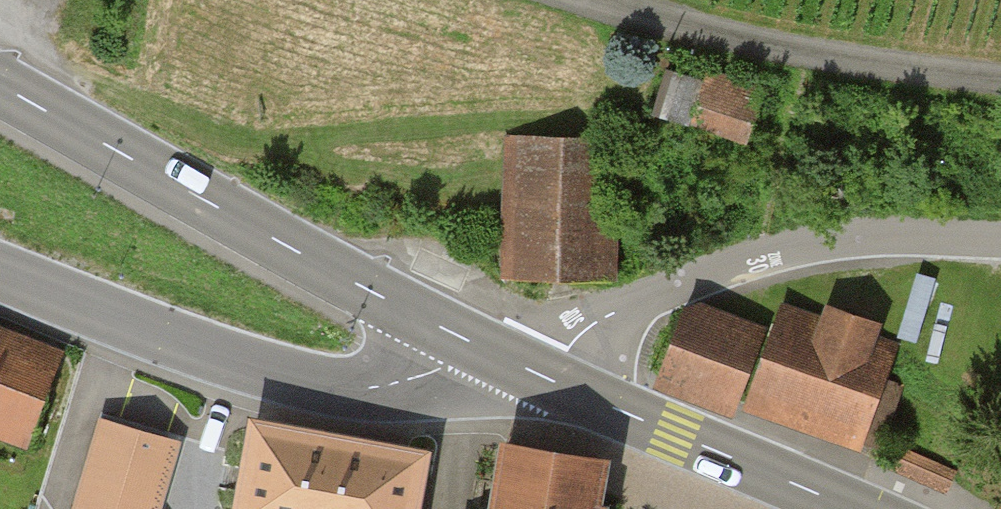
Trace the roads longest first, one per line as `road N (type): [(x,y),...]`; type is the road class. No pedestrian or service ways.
road 1 (primary): [(0,86),(459,336)]
road 2 (tertiary): [(459,336),(439,369),(348,390),(243,363),(0,268)]
road 3 (residential): [(1000,241),(875,237),(758,256),(589,327),(551,380)]
road 4 (residential): [(1000,78),(796,51),(610,0)]
road 5 (primary): [(551,380),(852,508)]

